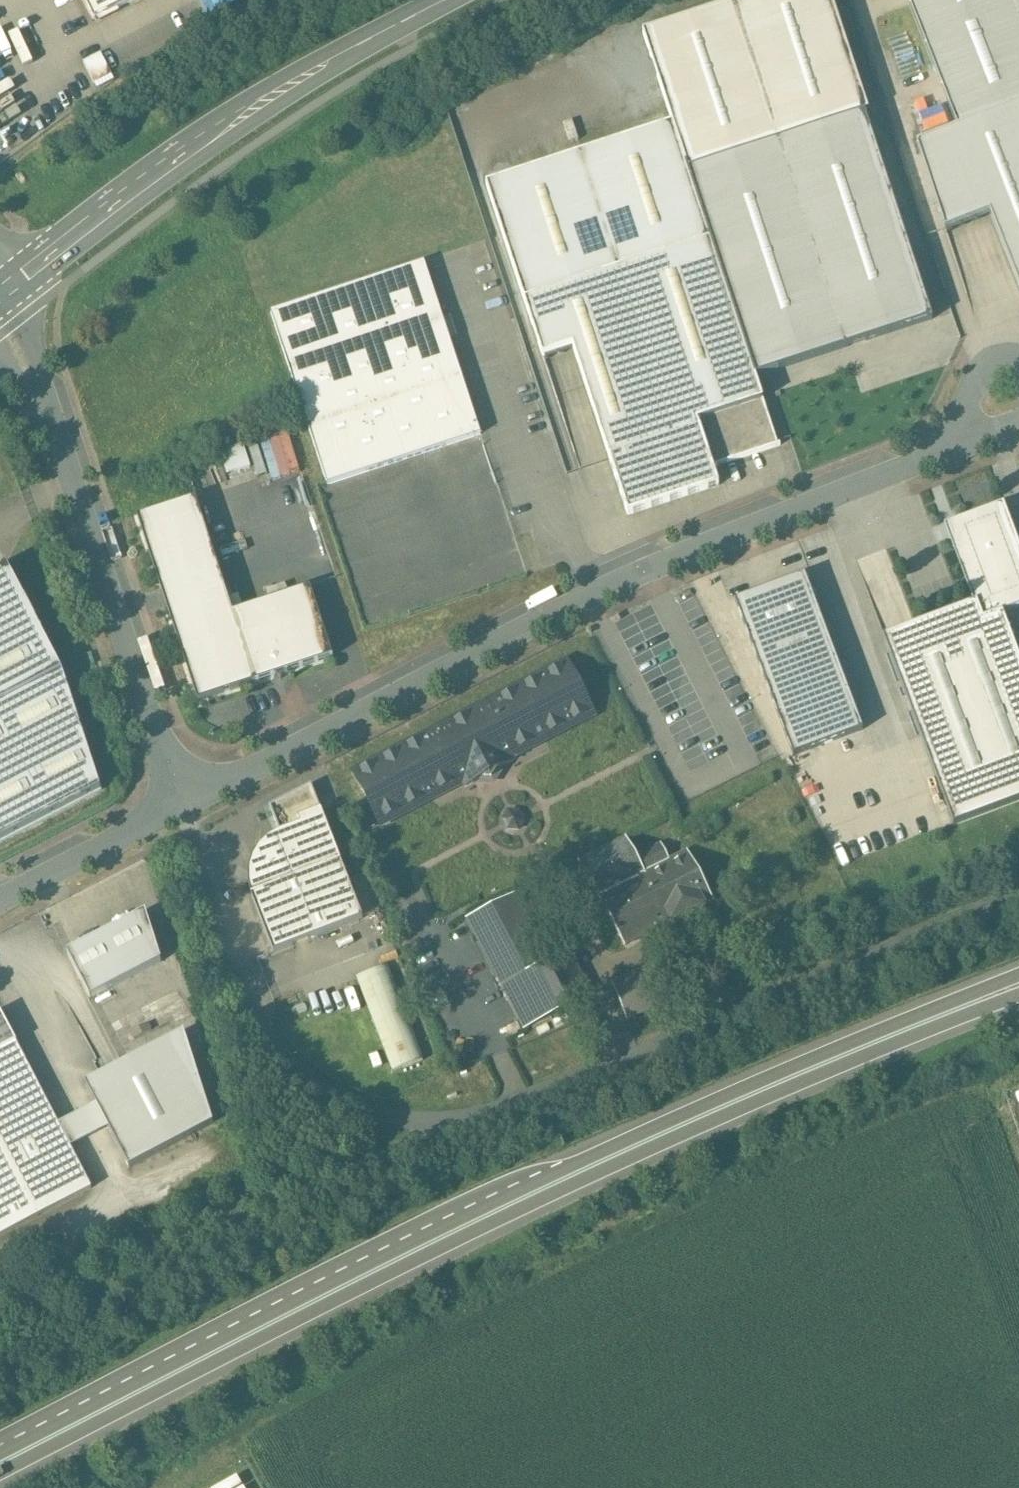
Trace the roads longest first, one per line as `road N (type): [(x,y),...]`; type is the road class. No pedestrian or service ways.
road 1 (trunk): [(1018,987),(795,1073),(520,1200),(0,1464)]
road 2 (residential): [(943,449),(588,596),(179,801)]
road 3 (tertiary): [(448,0),(328,62),(153,179),(0,300)]
road 4 (residential): [(0,311),(40,389),(179,801)]
road 5 (residential): [(179,801),(0,895)]
road 6 (residential): [(943,449),(982,371),(1018,359)]

